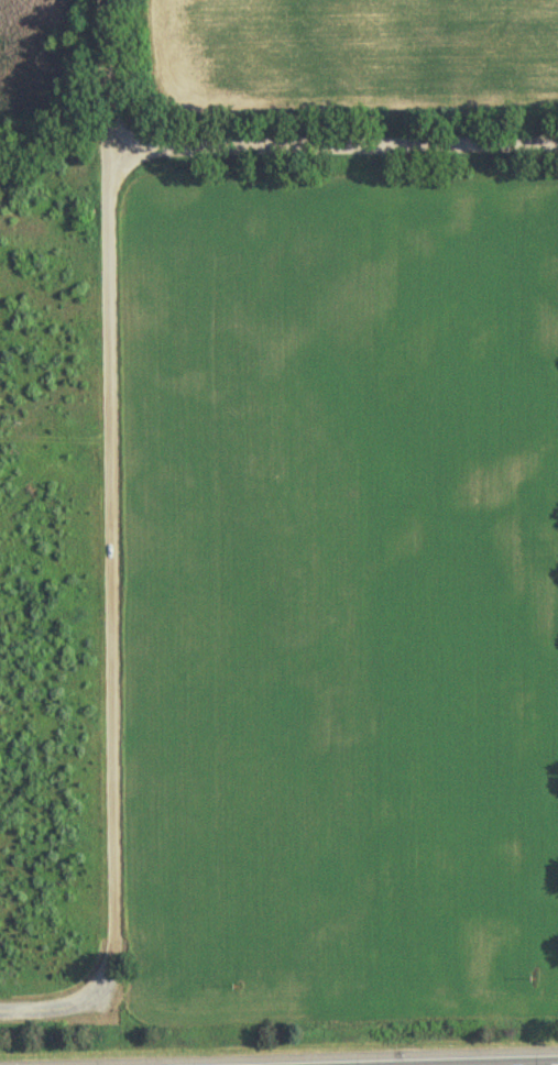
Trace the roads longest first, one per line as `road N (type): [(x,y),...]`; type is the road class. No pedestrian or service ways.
road 1 (residential): [(106,977),(116,790),(100,0)]
road 2 (residential): [(103,152),(557,143)]

